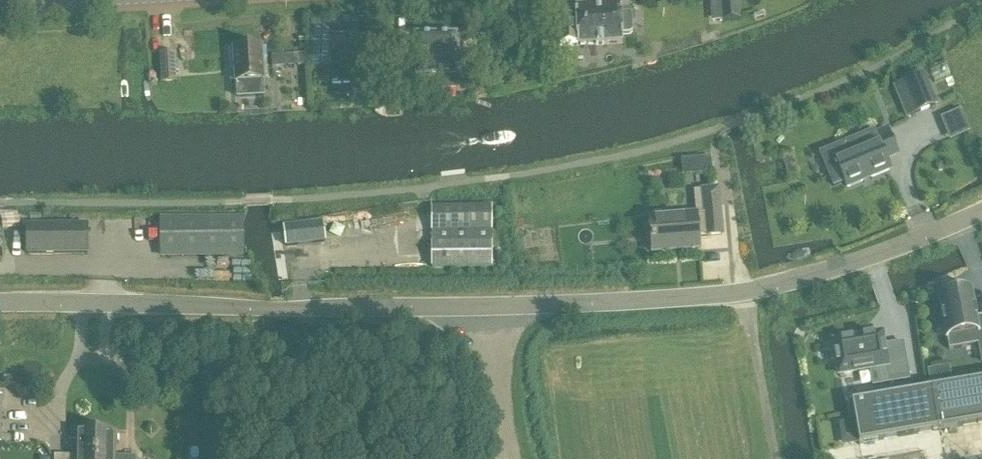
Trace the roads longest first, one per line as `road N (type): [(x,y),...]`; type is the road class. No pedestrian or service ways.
road 1 (tertiary): [(981,213),(852,265),(710,297),(288,310),(0,302)]

